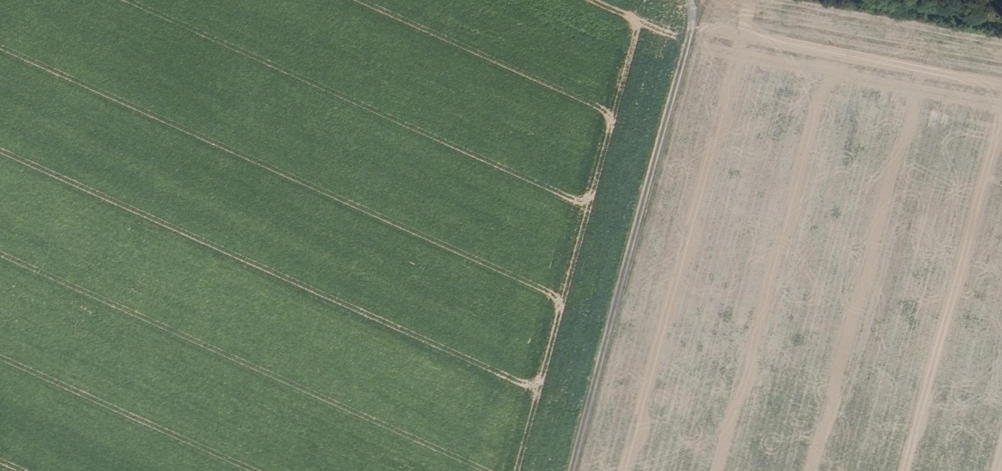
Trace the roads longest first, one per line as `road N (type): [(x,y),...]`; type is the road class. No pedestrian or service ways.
road 1 (track): [(570,470),(690,35),(690,0)]

